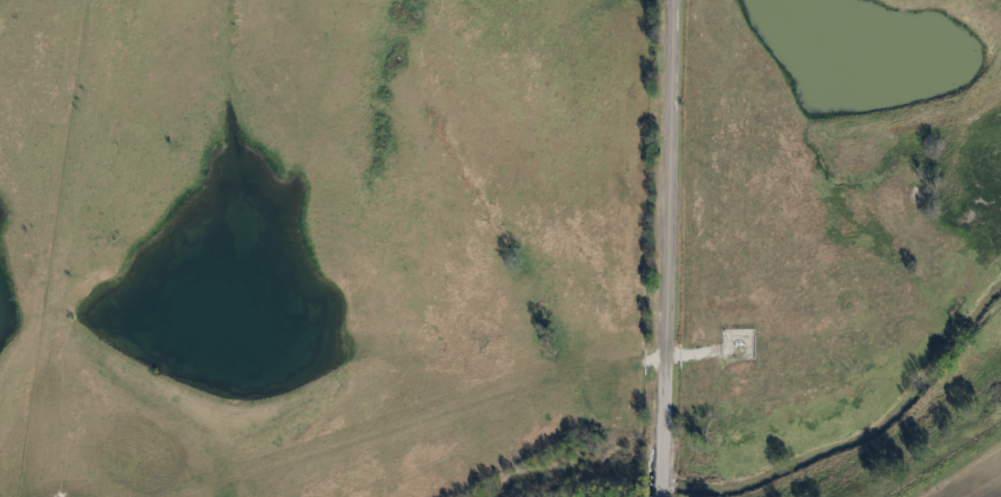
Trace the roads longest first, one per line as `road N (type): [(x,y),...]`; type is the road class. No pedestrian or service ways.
road 1 (residential): [(668,496),(681,0)]

